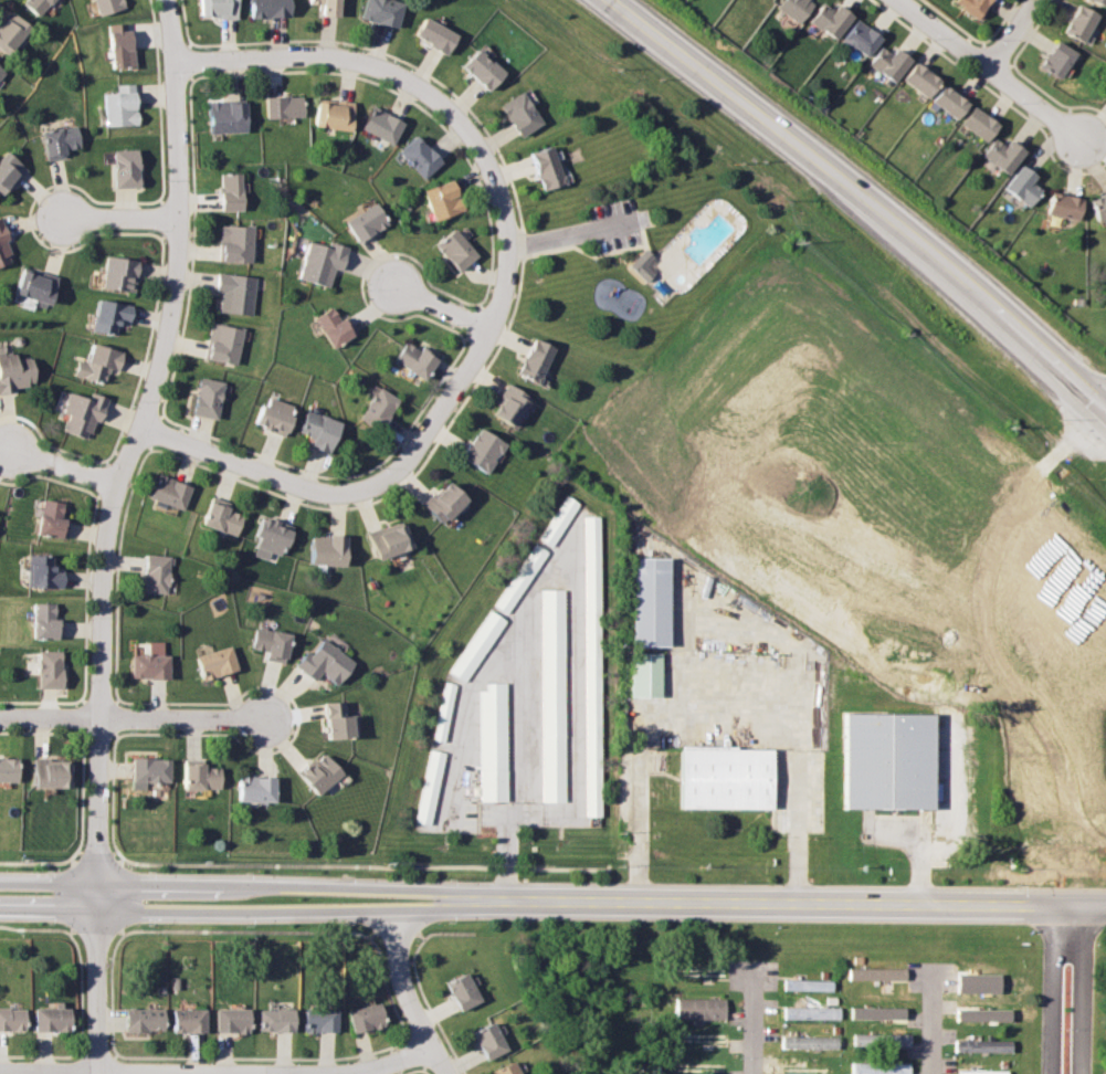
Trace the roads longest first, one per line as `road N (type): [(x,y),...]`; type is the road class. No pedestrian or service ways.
road 1 (residential): [(99,1073),(107,608),(120,495),(166,343),(178,215),(177,60),(166,0)]
road 2 (primary): [(1105,409),(933,250),(605,0)]
road 3 (secondary): [(489,898),(1105,906)]
road 4 (residential): [(177,60),(375,66),(425,84),(463,110),(505,177),(512,224),(506,285),(488,328)]
road 5 (residential): [(488,328),(421,439),(383,480),(355,489),(315,491),(140,425)]
road 6 (residential): [(434,1046),(322,1073),(0,1073)]
road 7 (secondary): [(99,910),(391,910),(489,898)]
road 8 (secondary): [(489,898),(415,886),(101,882)]
road 9 (residential): [(0,716),(266,722)]
road 10 (residential): [(900,0),(1086,138)]
road 11 (residential): [(391,910),(397,961),(449,1073)]
road 12 (residential): [(1068,906),(1054,924),(1051,1073)]
road 13 (residential): [(1082,1073),(1082,926),(1068,906)]

